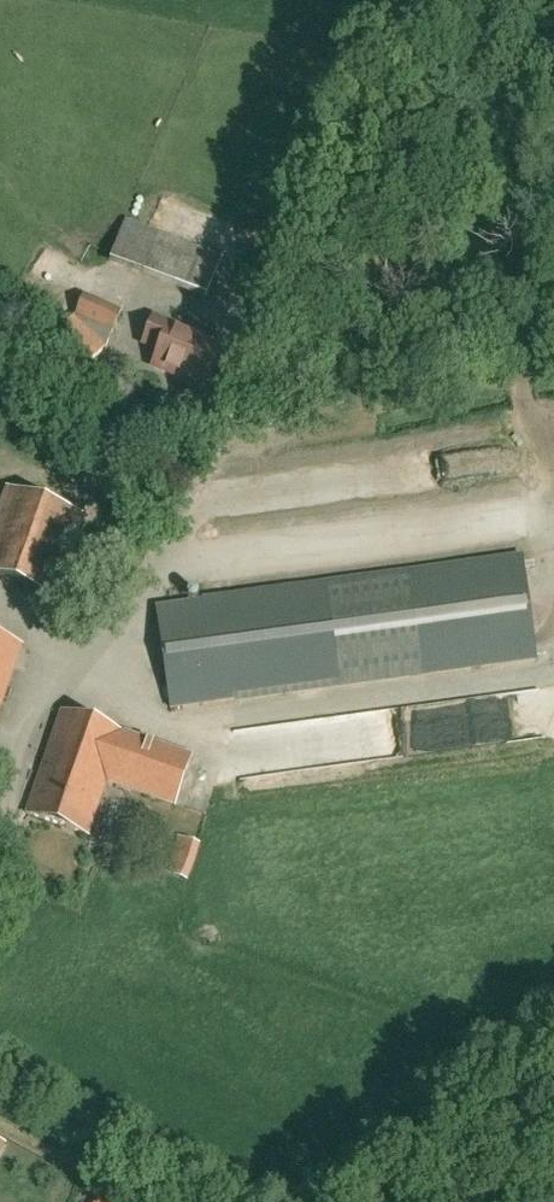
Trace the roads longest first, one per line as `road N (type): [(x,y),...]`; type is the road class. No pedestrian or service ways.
road 1 (track): [(0,861),(25,738),(40,705),(169,541),(201,479),(368,53),(401,17),(434,0)]

